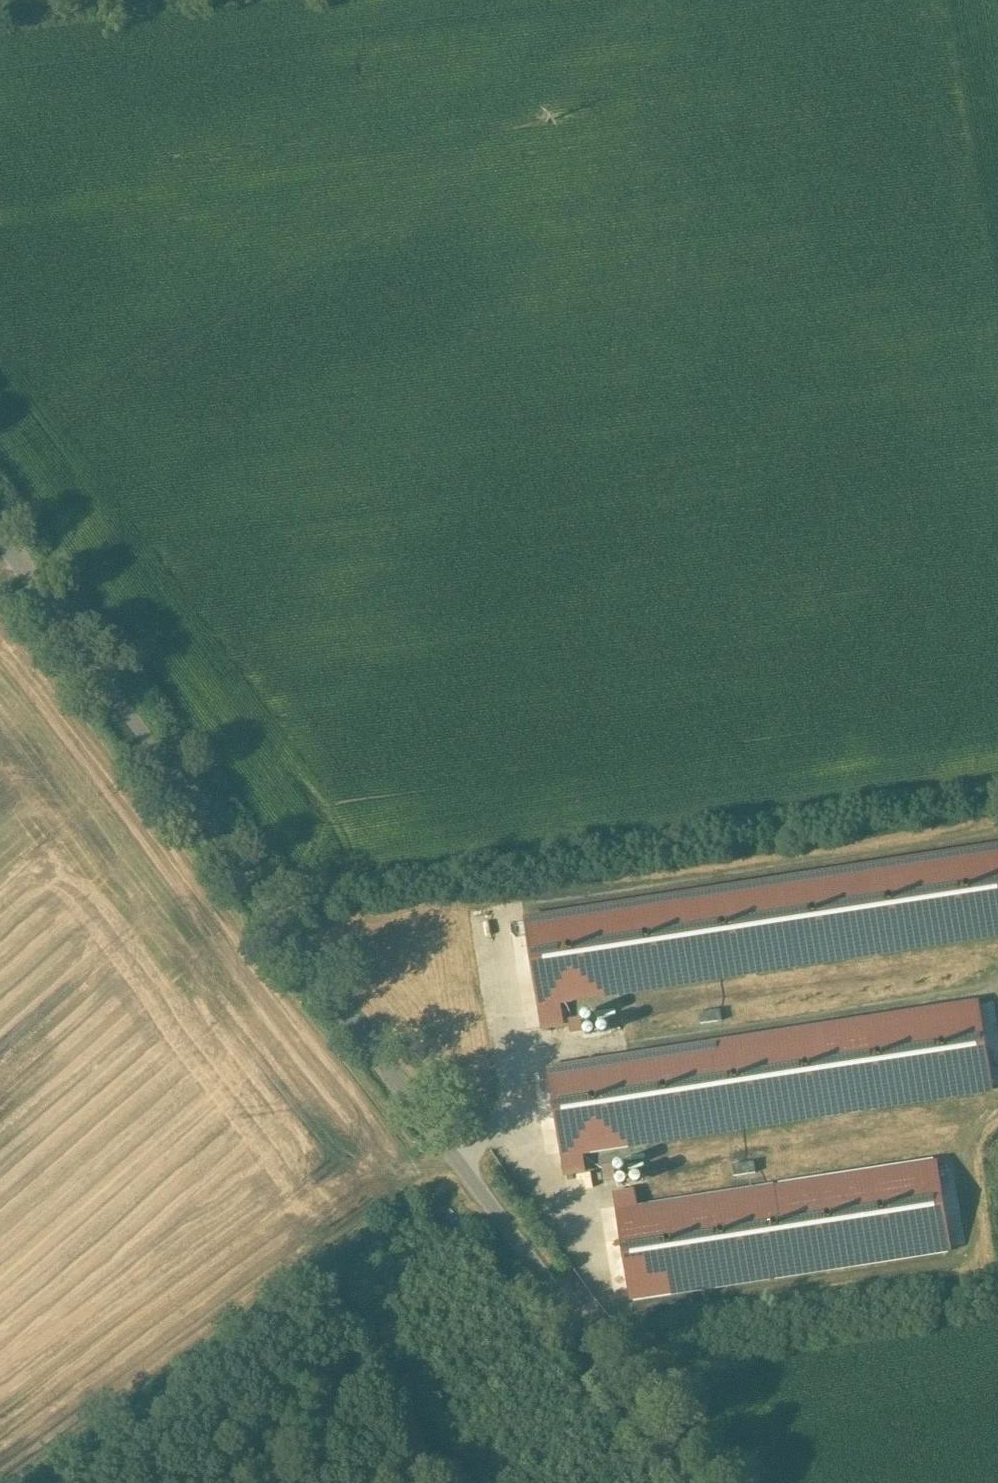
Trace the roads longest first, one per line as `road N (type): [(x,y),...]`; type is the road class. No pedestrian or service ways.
road 1 (unclassified): [(0,546),(699,1482)]

